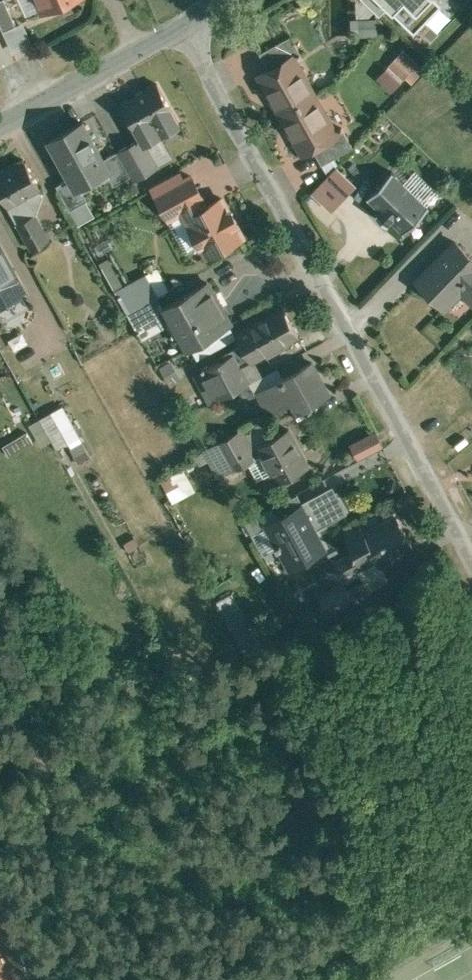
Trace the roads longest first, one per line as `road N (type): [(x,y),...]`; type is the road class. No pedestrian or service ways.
road 1 (unclassified): [(471,569),(180,26)]
road 2 (unclassified): [(0,127),(180,26)]

